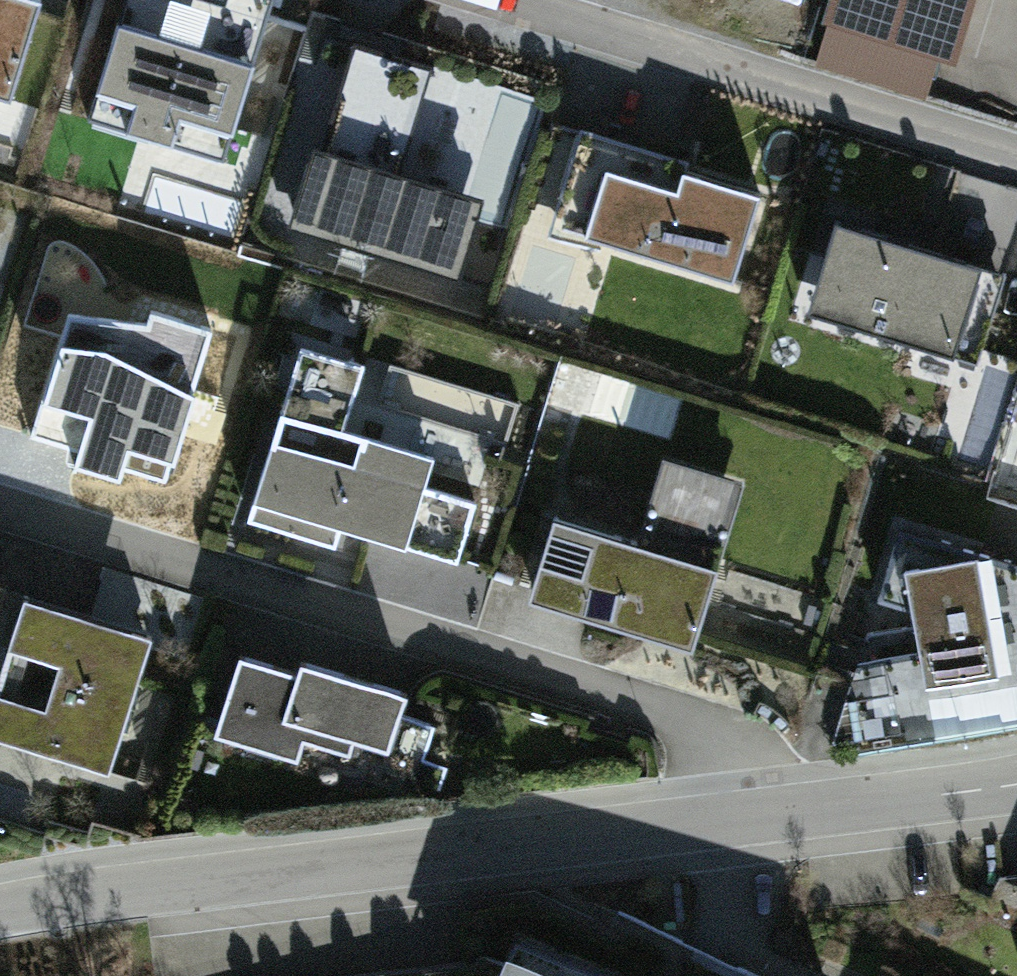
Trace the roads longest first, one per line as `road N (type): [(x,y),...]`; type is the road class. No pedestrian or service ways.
road 1 (residential): [(0,509),(702,722),(774,772),(794,803)]
road 2 (residential): [(0,915),(70,898),(468,841),(794,803)]
road 3 (residential): [(1016,151),(516,0)]
road 4 (residential): [(794,803),(1016,782)]

